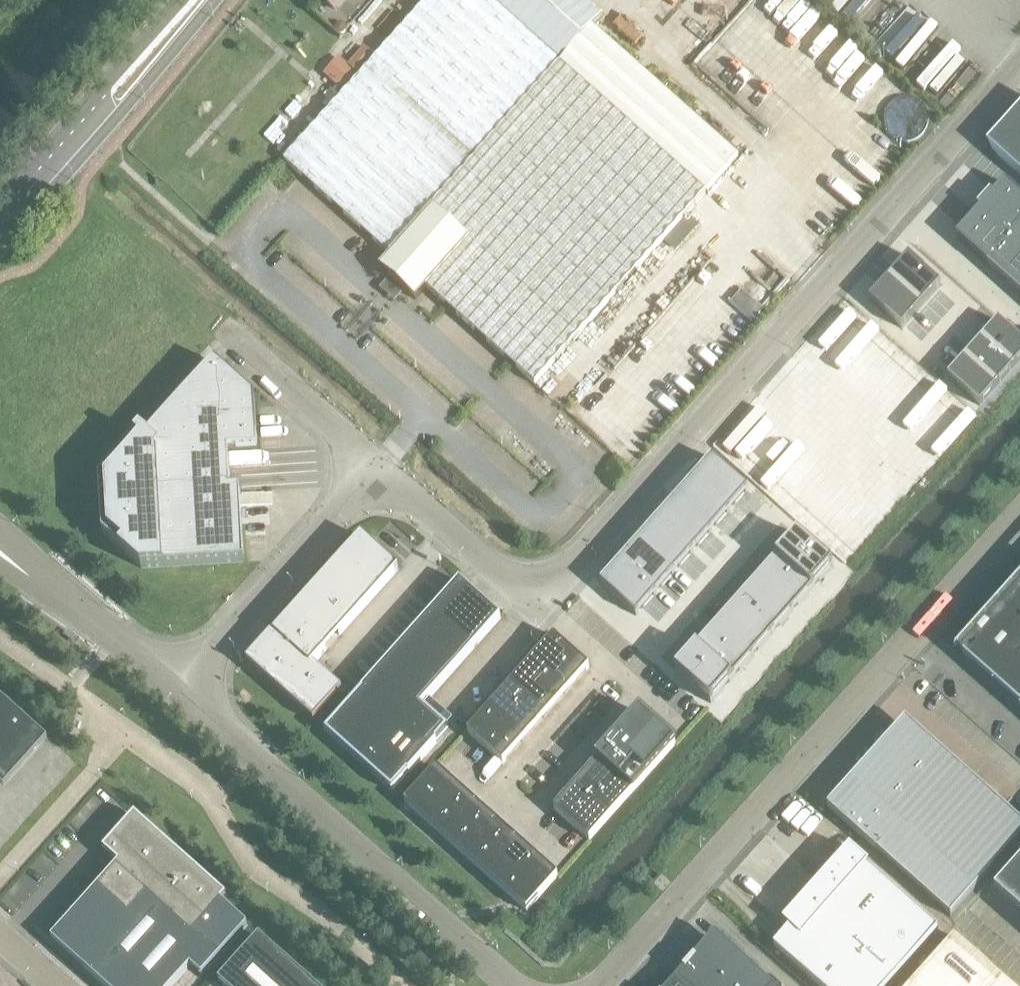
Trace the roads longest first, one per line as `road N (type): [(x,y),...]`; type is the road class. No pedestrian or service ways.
road 1 (unclassified): [(1019,68),(574,571),(521,583),(379,470)]
road 2 (unclassified): [(596,985),(1019,511)]
road 3 (unclassified): [(523,985),(174,686)]
road 4 (tertiary): [(0,234),(197,0)]
road 5 (unclassified): [(379,470),(174,686)]
road 6 (unclassified): [(174,686),(0,541)]
road 7 (unclassified): [(379,470),(221,327)]

